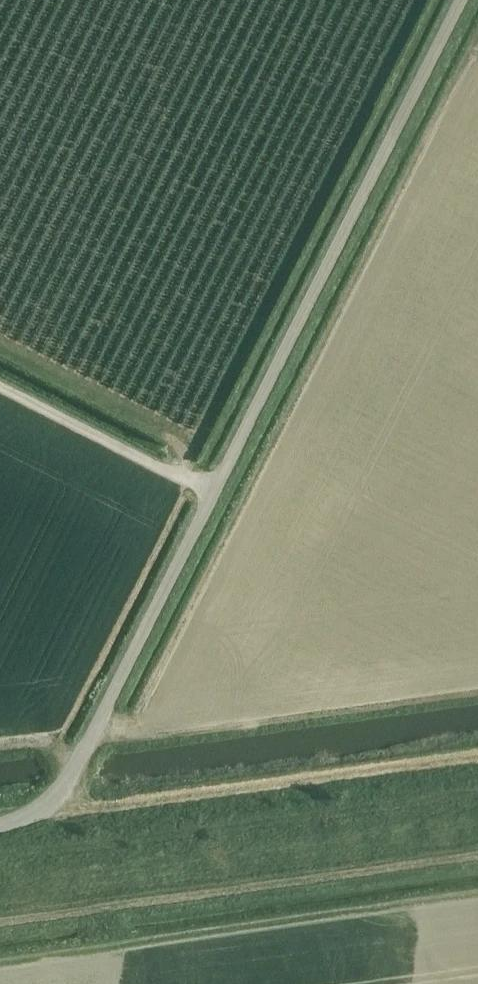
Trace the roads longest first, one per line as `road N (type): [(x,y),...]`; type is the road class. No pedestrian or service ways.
road 1 (unclassified): [(212,489),(461,0)]
road 2 (track): [(477,848),(0,922)]
road 3 (unclassified): [(0,828),(51,801),(84,752),(212,489)]
road 4 (unclassified): [(212,489),(0,387)]

